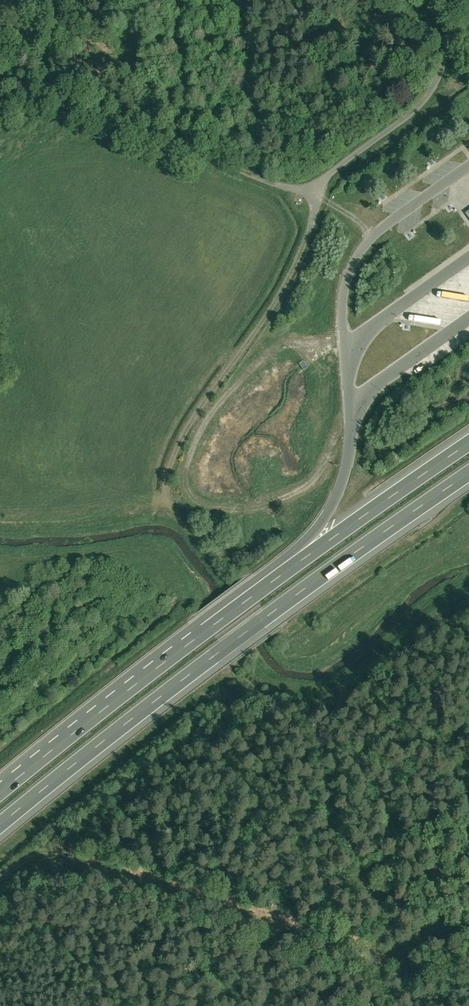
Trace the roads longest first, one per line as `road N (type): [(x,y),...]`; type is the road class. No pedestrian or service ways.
road 1 (motorway): [(0,828),(225,650),(468,475)]
road 2 (motorway): [(468,445),(208,628),(0,793)]
road 3 (track): [(0,884),(29,862),(59,858),(388,958)]
road 4 (track): [(217,563),(171,501),(175,458),(289,283),(313,227)]
road 5 (unclassified): [(317,194),(275,186),(0,77)]
road 6 (unclassified): [(430,0),(441,53),(431,96),(317,194)]

